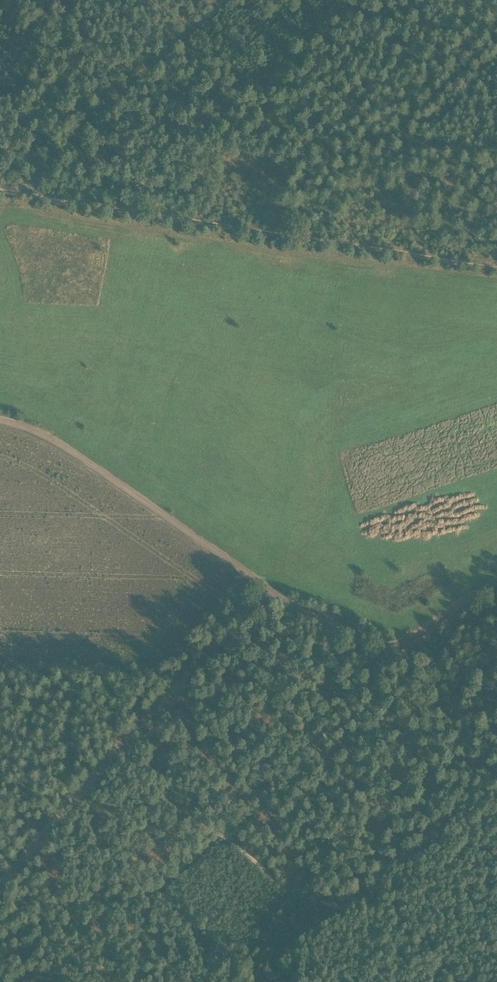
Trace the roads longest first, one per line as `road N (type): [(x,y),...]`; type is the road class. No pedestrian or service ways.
road 1 (track): [(0,193),(496,270)]
road 2 (track): [(267,589),(242,604),(0,880)]
road 3 (track): [(0,420),(53,440),(267,589)]
road 4 (track): [(22,196),(223,0)]
road 5 (track): [(267,589),(365,642),(390,645),(496,585)]

